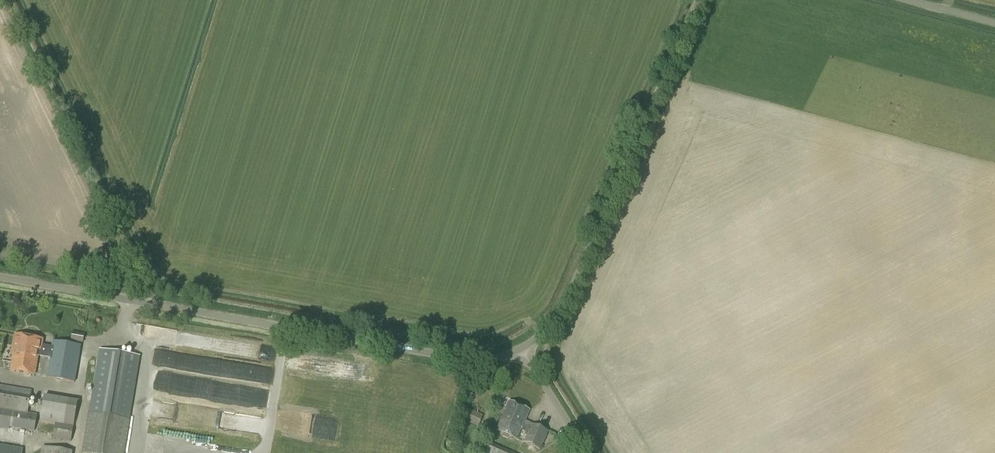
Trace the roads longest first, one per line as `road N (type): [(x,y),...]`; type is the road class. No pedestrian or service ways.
road 1 (unclassified): [(529,347),(450,356),(0,278)]
road 2 (unclassified): [(700,0),(570,295),(529,347)]
road 3 (unclassified): [(587,452),(529,347)]

